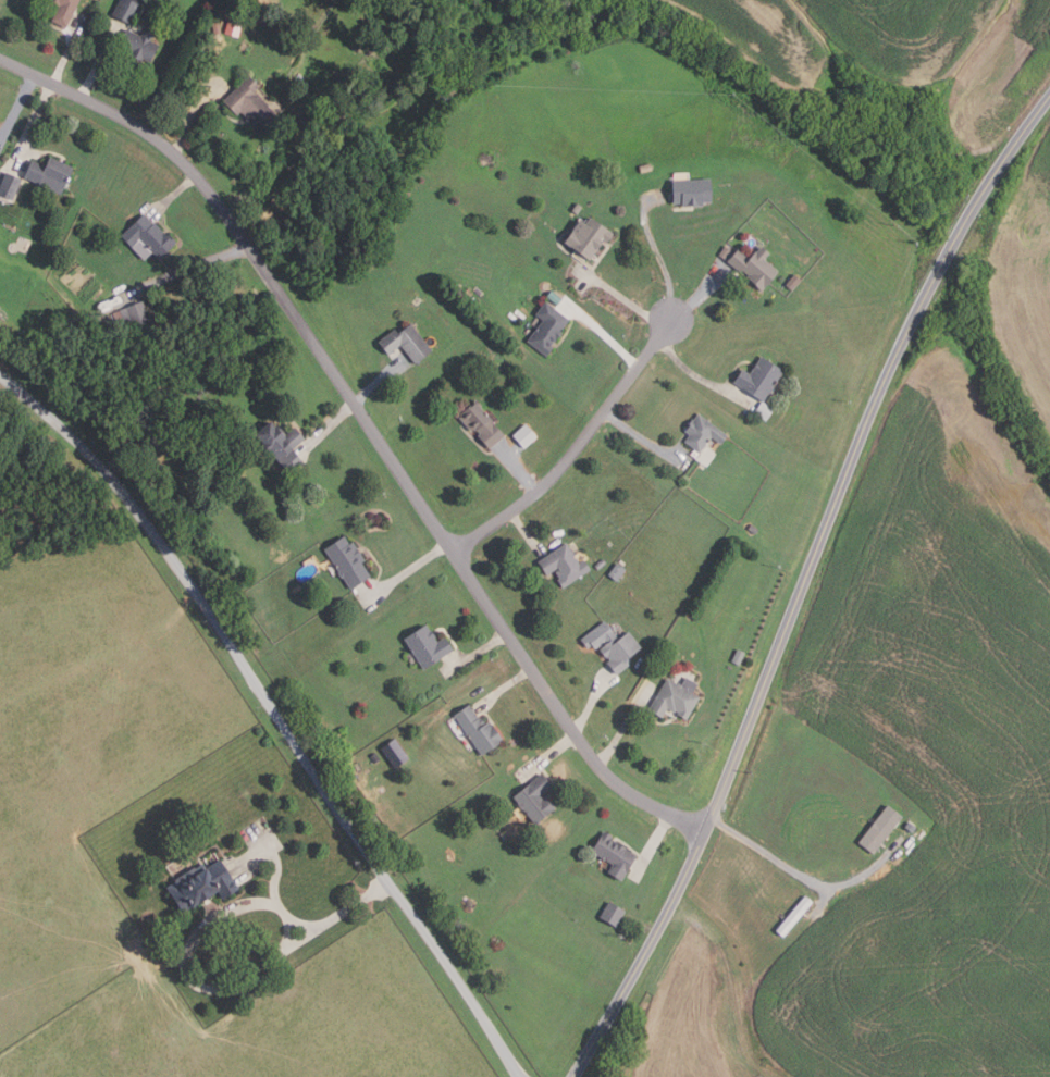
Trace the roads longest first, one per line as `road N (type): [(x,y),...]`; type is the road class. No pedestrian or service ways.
road 1 (residential): [(578,1076),(707,832),(850,474),(888,413),(907,337),(992,181),(1049,99)]
road 2 (residential): [(707,832),(604,772),(234,222),(188,166),(95,101),(0,57)]
road 3 (residential): [(454,552),(555,475),(676,320)]
road 4 (track): [(765,1076),(749,1065),(730,1003),(727,952),(669,911)]

